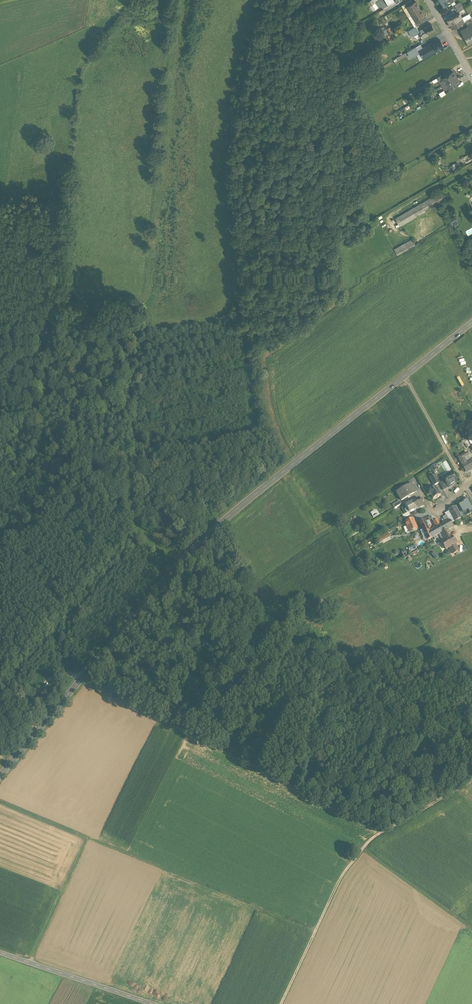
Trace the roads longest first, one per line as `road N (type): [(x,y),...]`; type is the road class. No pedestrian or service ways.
road 1 (secondary): [(405,375),(216,527),(0,774)]
road 2 (track): [(266,0),(227,158),(240,285),(233,307),(208,325),(133,338)]
road 3 (track): [(314,933),(89,839),(31,963)]
road 4 (track): [(83,677),(383,832)]
road 5 (track): [(280,1003),(360,850),(471,781)]
road 6 (track): [(386,17),(316,58),(359,202)]
road 7 (unclassified): [(151,1003),(0,952)]
road 8 (track): [(447,453),(317,539)]
road 9 (track): [(362,848),(471,926)]
road 10 (track): [(234,221),(351,157)]
road 11 (unclassified): [(464,484),(405,375)]

